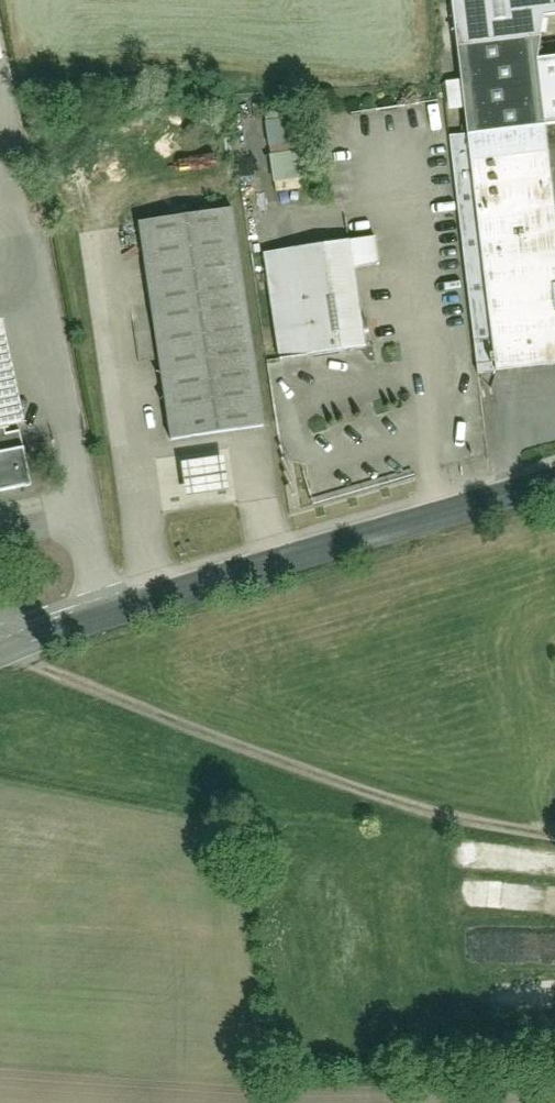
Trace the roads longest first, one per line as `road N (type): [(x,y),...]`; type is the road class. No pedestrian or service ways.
road 1 (secondary): [(23,635),(554,483)]

